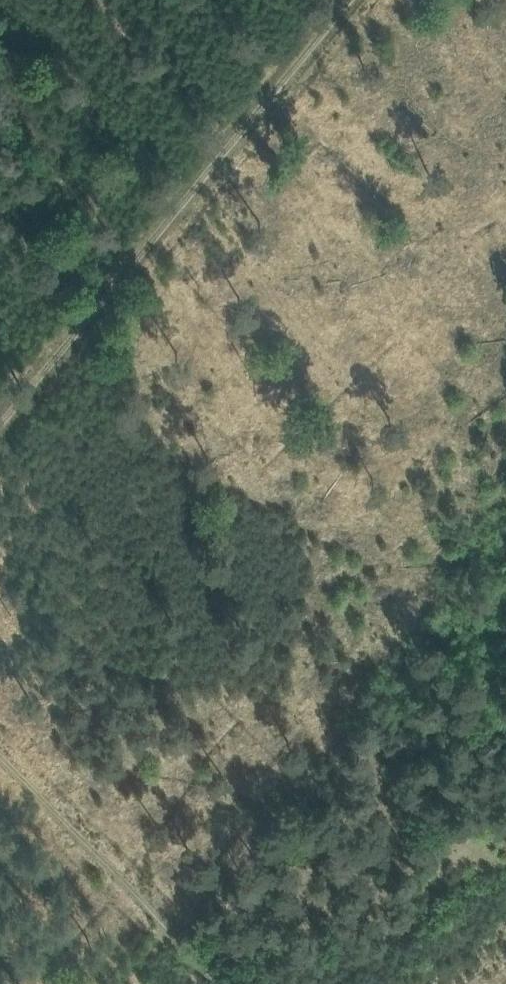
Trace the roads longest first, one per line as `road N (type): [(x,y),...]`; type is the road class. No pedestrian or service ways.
road 1 (track): [(349,0),(0,416)]

